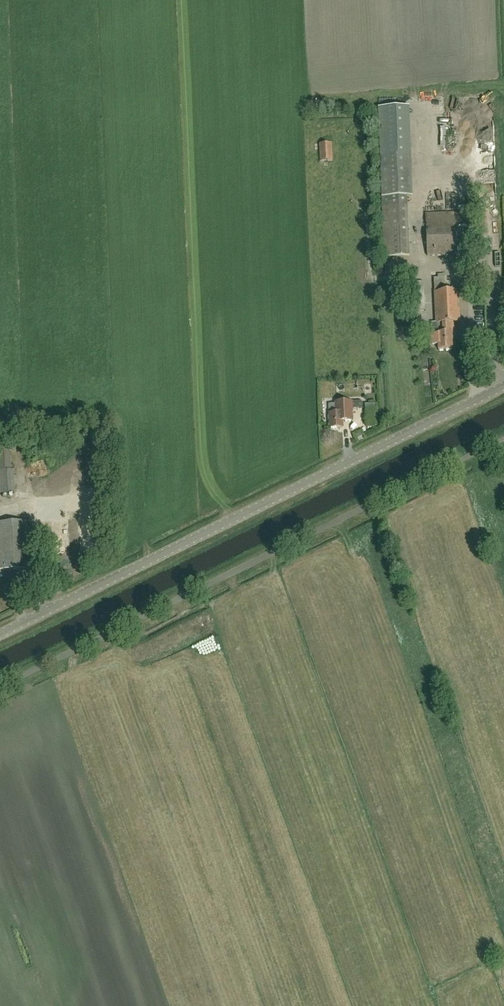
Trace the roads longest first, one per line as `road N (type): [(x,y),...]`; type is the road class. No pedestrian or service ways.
road 1 (unclassified): [(0,634),(503,386)]
road 2 (unclassified): [(0,687),(503,439)]

